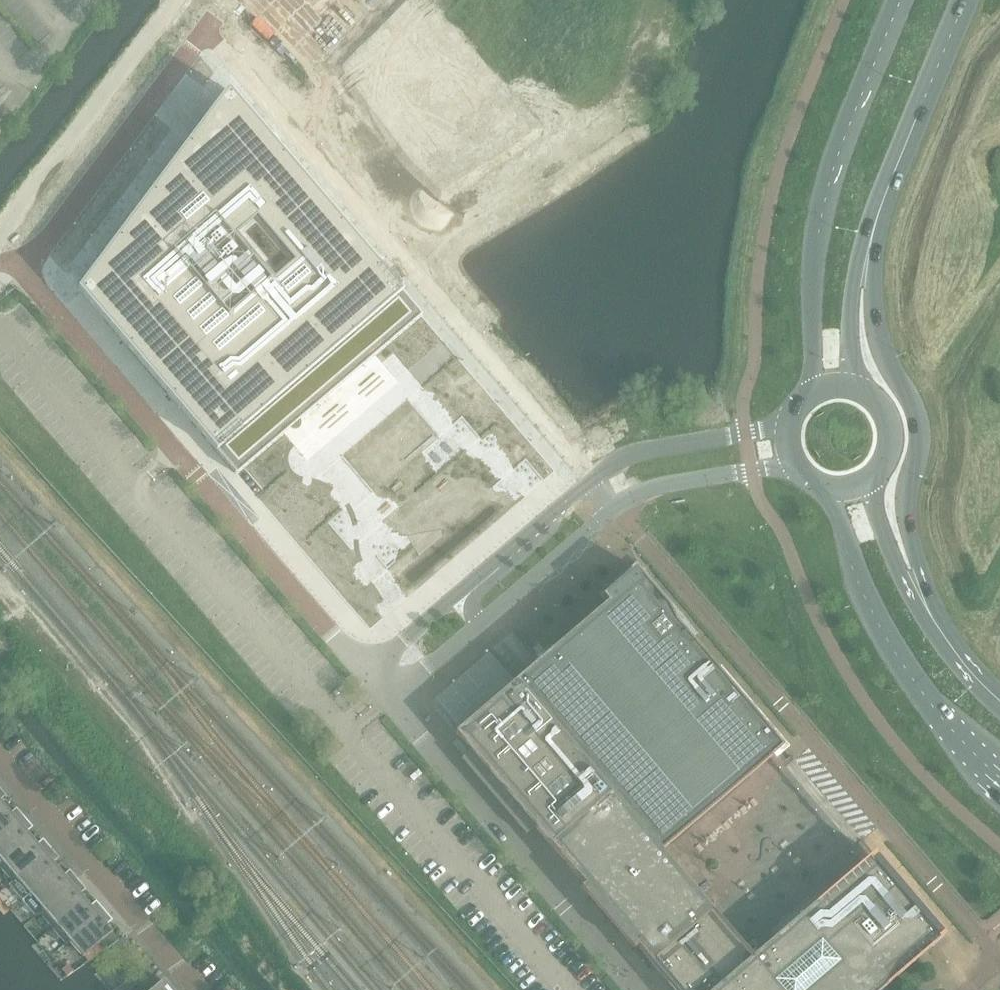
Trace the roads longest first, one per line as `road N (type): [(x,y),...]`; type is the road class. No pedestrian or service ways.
road 1 (residential): [(367,673),(50,305)]
road 2 (secondary): [(901,0),(830,179),(812,285),(809,396)]
road 3 (residential): [(637,989),(391,700)]
road 4 (secondary): [(931,618),(907,502),(920,422),(885,353),(868,254)]
road 5 (residential): [(480,623),(630,498),(654,487),(795,465)]
road 6 (residential): [(789,428),(627,457),(473,582)]
road 7 (secondary): [(833,489),(867,602),(915,684),(999,777)]
road 8 (residential): [(196,989),(0,761)]
road 9 (unclassified): [(176,0),(0,235)]
road 10 (secondary): [(868,254),(875,218),(965,0)]
road 11 (secondary): [(931,618),(886,543),(867,480)]
road 12 (secondary): [(858,391),(853,292),(868,254)]
road 13 (residential): [(473,582),(367,673)]

